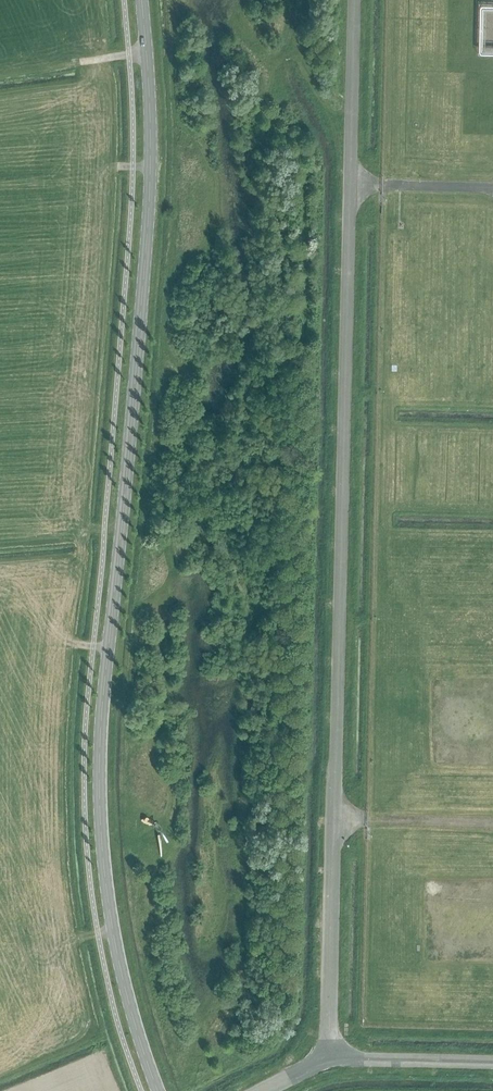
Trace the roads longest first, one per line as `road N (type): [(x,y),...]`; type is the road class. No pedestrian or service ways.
road 1 (primary): [(157,1090),(118,956),(98,784),(149,198),(141,0)]

